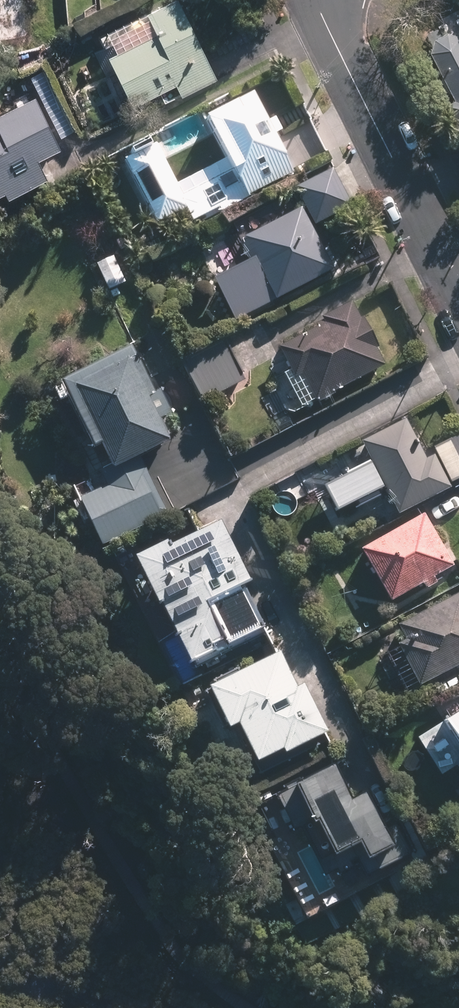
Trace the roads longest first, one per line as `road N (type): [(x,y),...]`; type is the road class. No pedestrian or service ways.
road 1 (residential): [(316,0),(458,291)]

